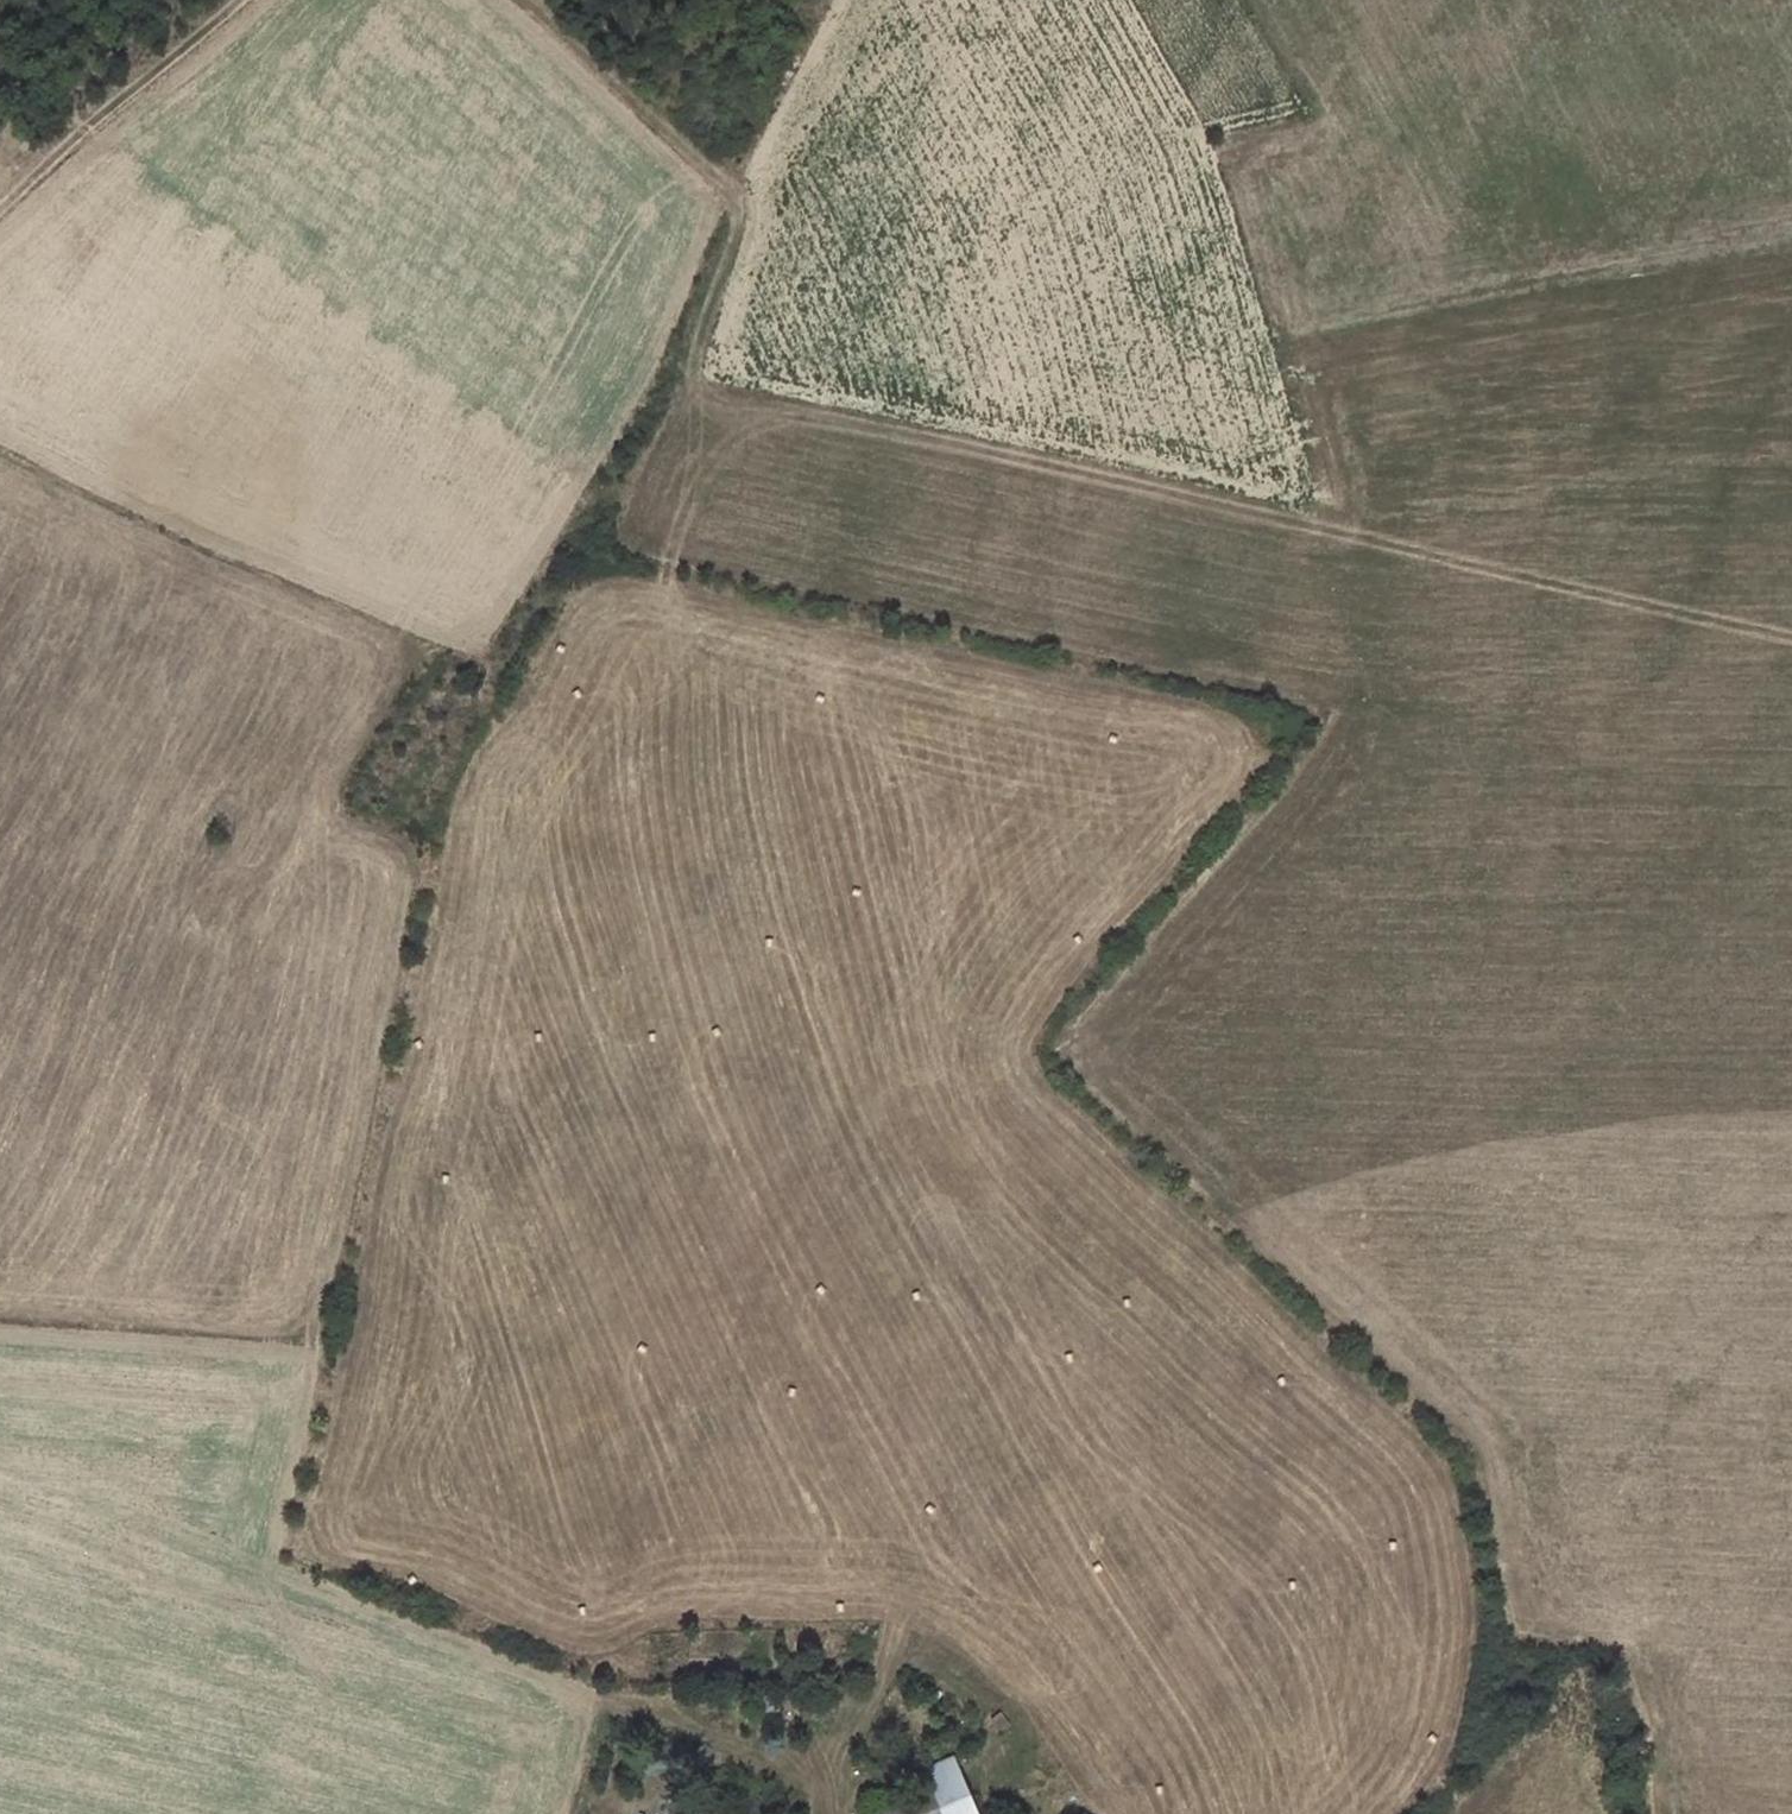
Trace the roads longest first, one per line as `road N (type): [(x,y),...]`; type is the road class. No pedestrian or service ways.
road 1 (track): [(504,0),(706,167),(746,160),(833,0)]
road 2 (track): [(0,204),(221,0)]

